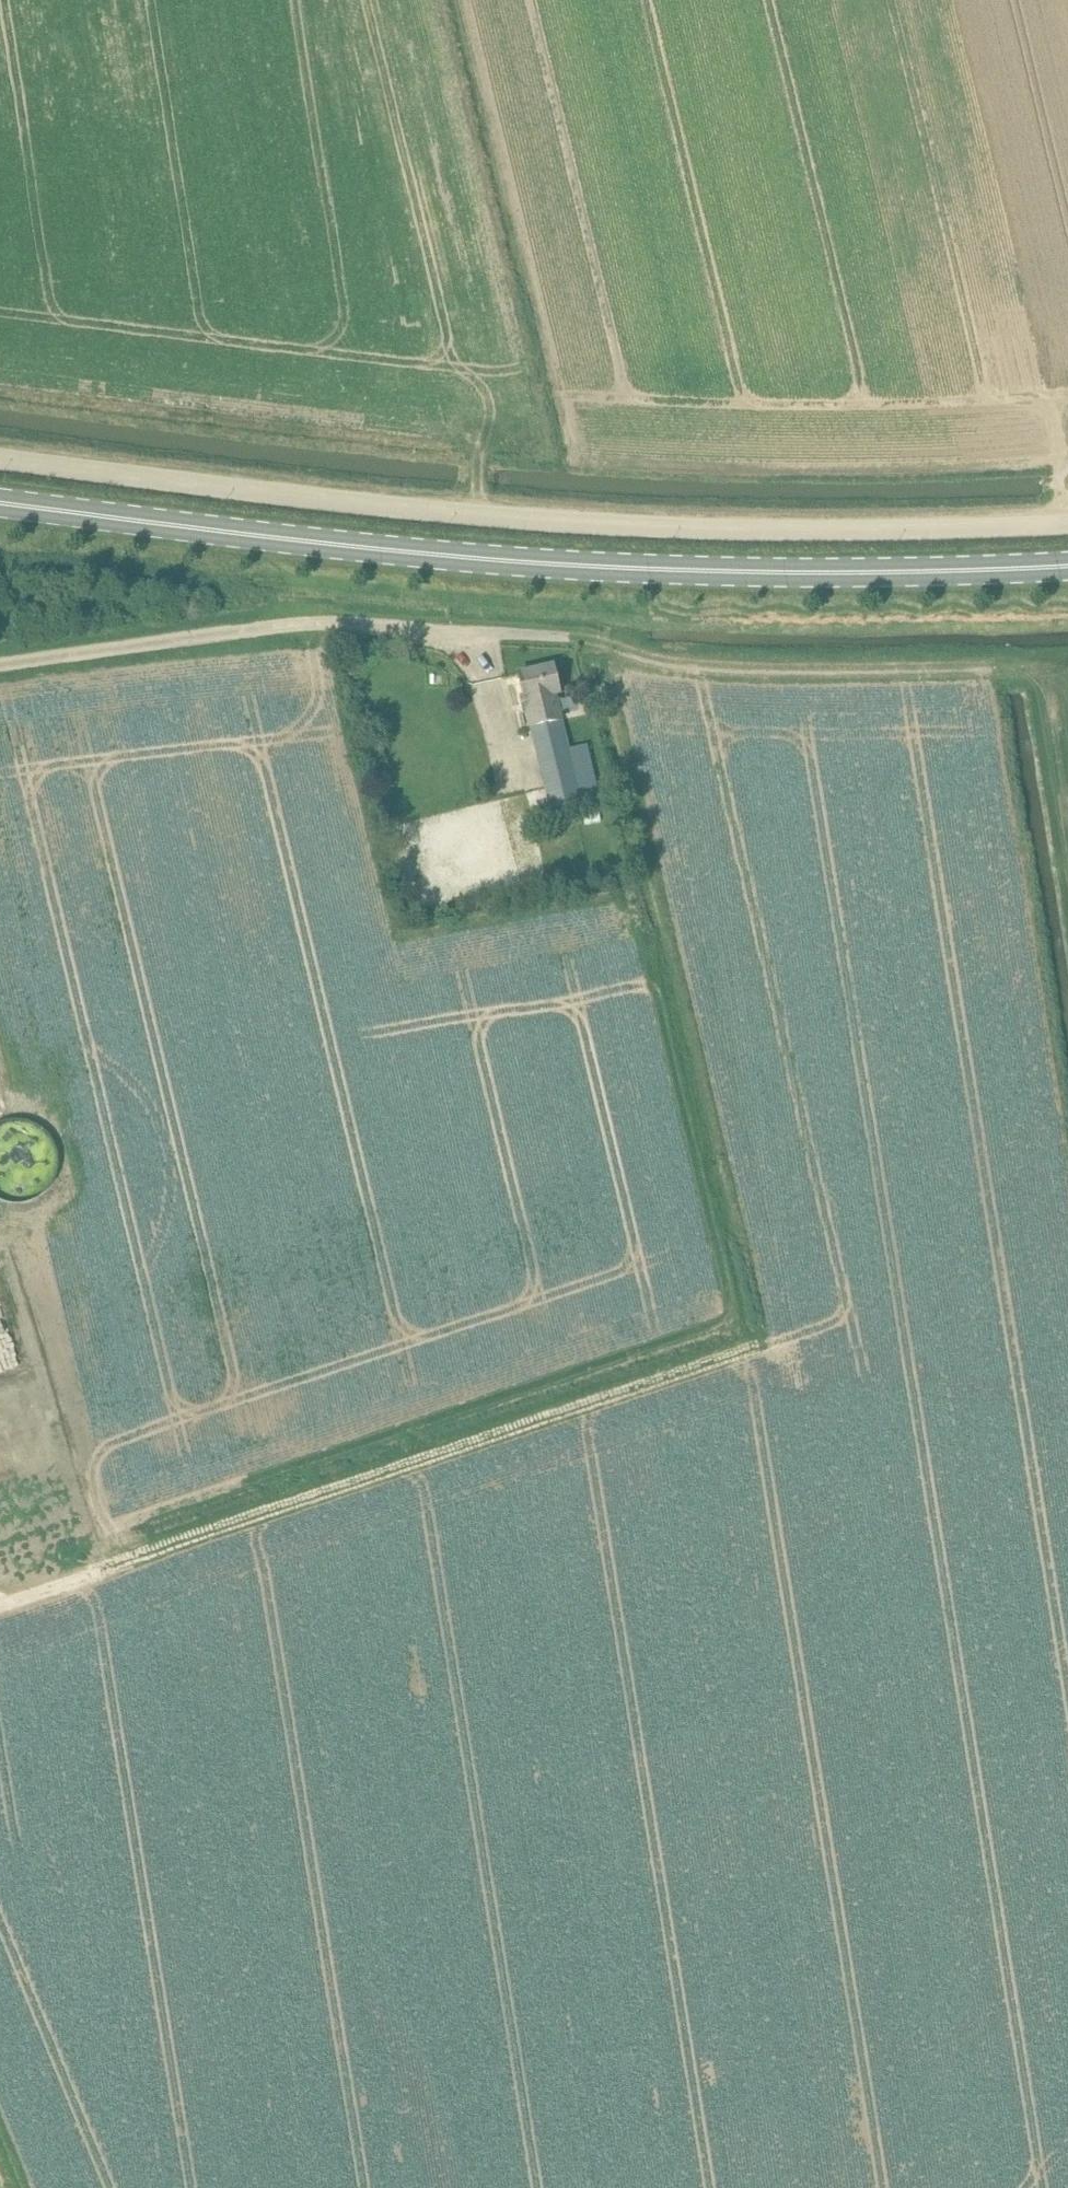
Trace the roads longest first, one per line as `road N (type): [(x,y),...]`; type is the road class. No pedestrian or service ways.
road 1 (unclassified): [(0,459),(636,528),(854,534),(1067,528)]
road 2 (primary): [(0,499),(632,567),(1067,565)]
road 3 (unclassified): [(0,676),(307,620),(479,647)]

